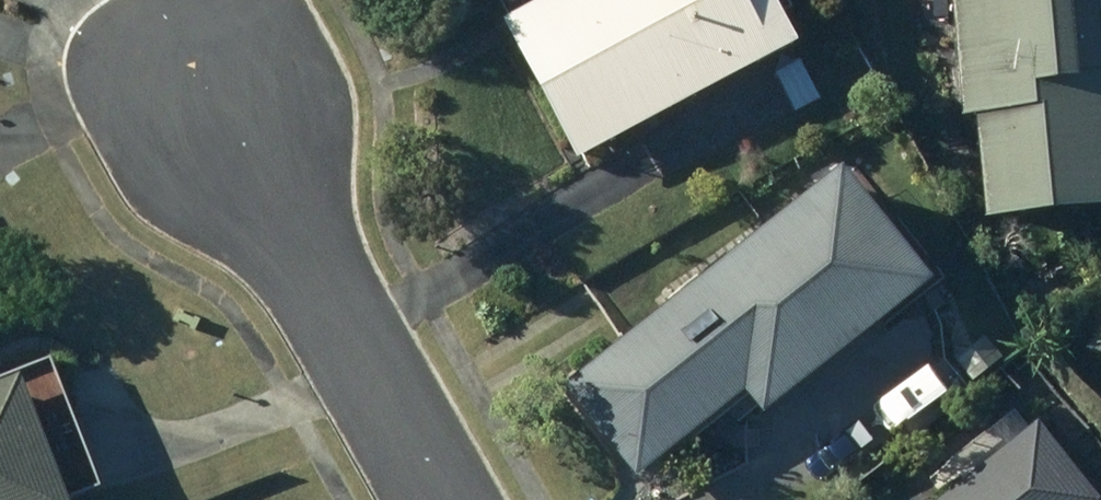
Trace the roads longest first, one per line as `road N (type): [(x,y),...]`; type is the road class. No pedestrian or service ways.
road 1 (residential): [(222,101),(445,499)]
road 2 (residential): [(222,101),(15,0)]

